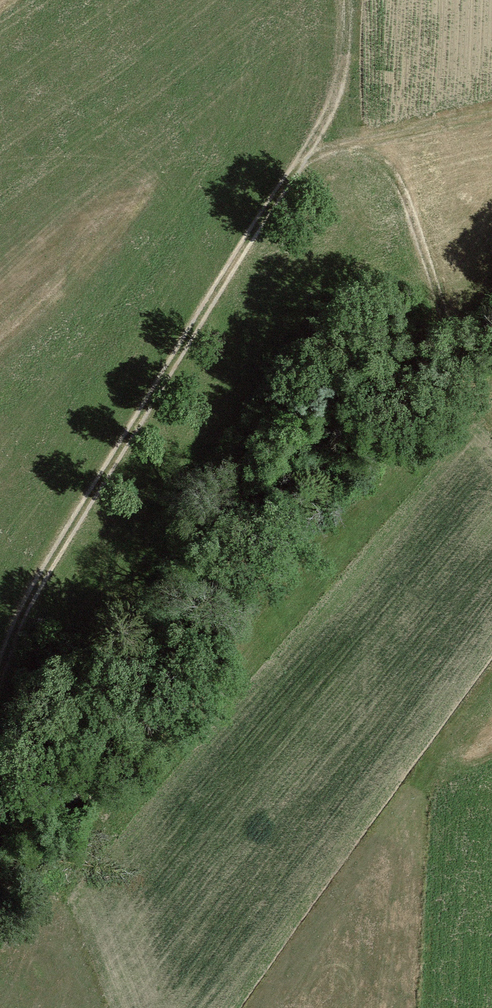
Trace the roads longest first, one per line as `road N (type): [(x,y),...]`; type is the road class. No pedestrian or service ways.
road 1 (track): [(0,665),(37,590),(307,164),(339,89),(350,0)]
road 2 (track): [(260,1007),(414,779),(491,695)]
road 3 (track): [(491,436),(475,420),(438,334),(389,142)]

